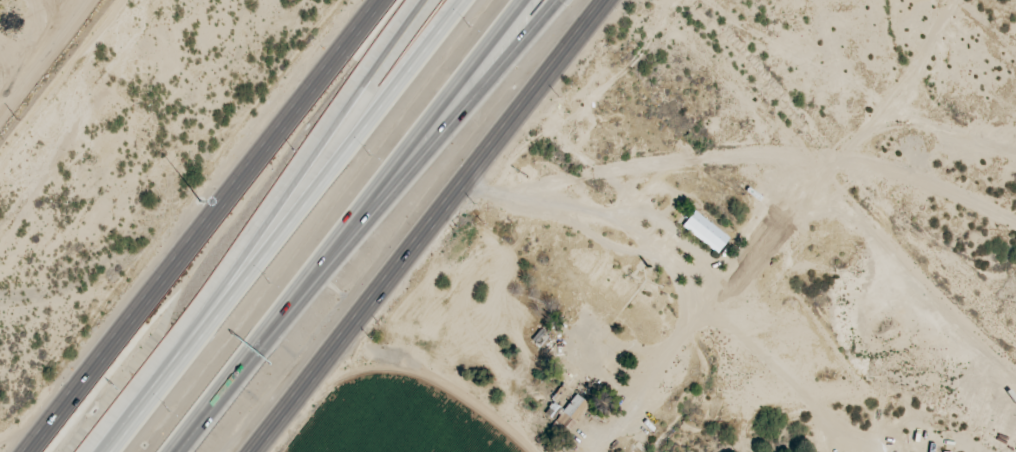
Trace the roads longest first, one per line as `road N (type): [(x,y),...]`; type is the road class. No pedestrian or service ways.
road 1 (secondary): [(253,451),(607,0)]
road 2 (secondary): [(381,0),(28,451)]
road 3 (track): [(465,181),(502,197),(655,217),(717,269),(715,301),(596,451)]
road 4 (motorway): [(465,0),(227,296)]
road 5 (motorway): [(430,0),(227,296)]
road 6 (motorway): [(325,252),(550,0)]
road 7 (motorway): [(325,252),(522,0)]
road 8 (motorway): [(173,451),(325,252)]
road 9 (motorway): [(227,296),(108,451)]

